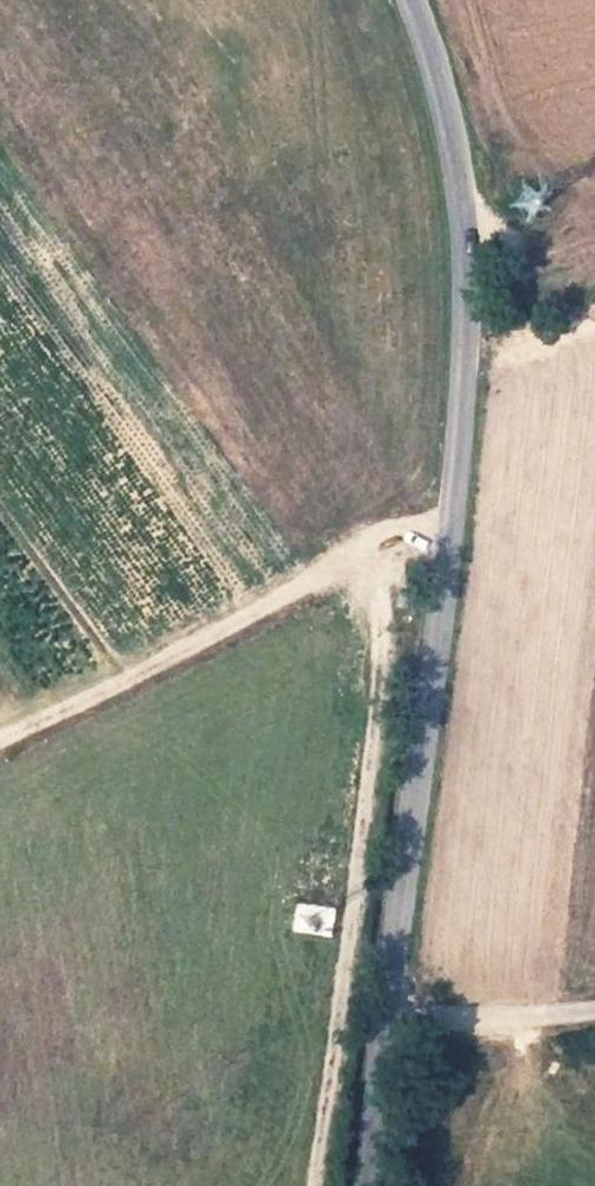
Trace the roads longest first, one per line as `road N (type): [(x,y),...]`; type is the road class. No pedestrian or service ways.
road 1 (unclassified): [(398,0),(436,94),(460,235),(457,424),(389,1007)]
road 2 (track): [(362,547),(381,606),(381,671),(319,1185)]
road 3 (track): [(446,521),(362,547),(0,741)]
road 4 (residential): [(594,1010),(480,1019),(389,1007)]
road 5 (unclassified): [(389,1007),(367,1185)]

